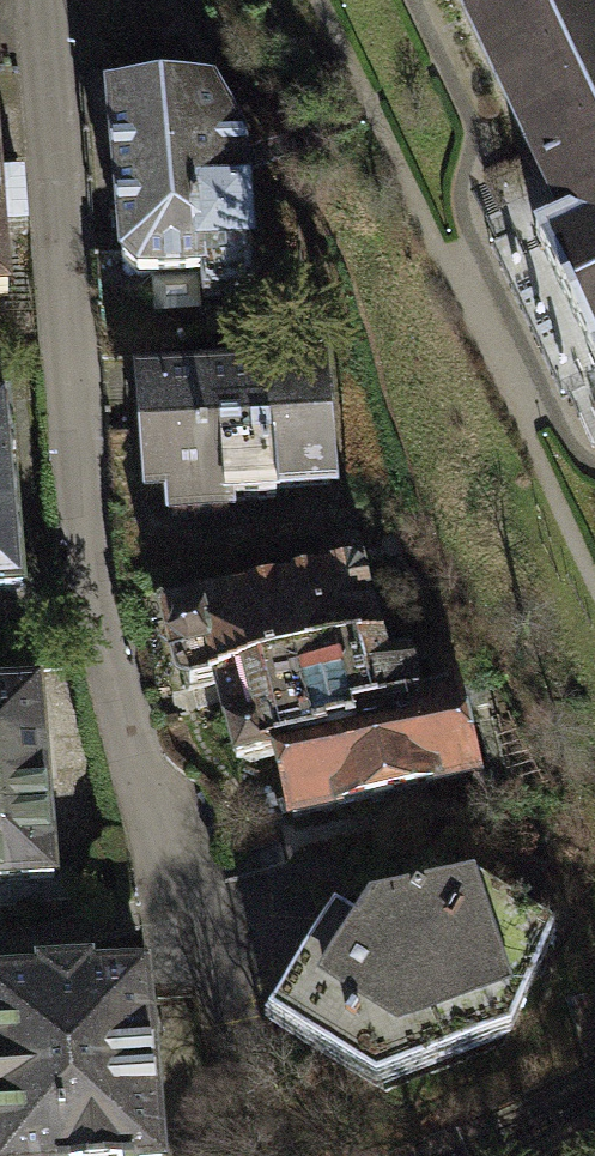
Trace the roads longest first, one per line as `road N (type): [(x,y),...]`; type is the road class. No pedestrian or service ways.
road 1 (residential): [(37,0),(83,546),(98,625),(215,999)]

